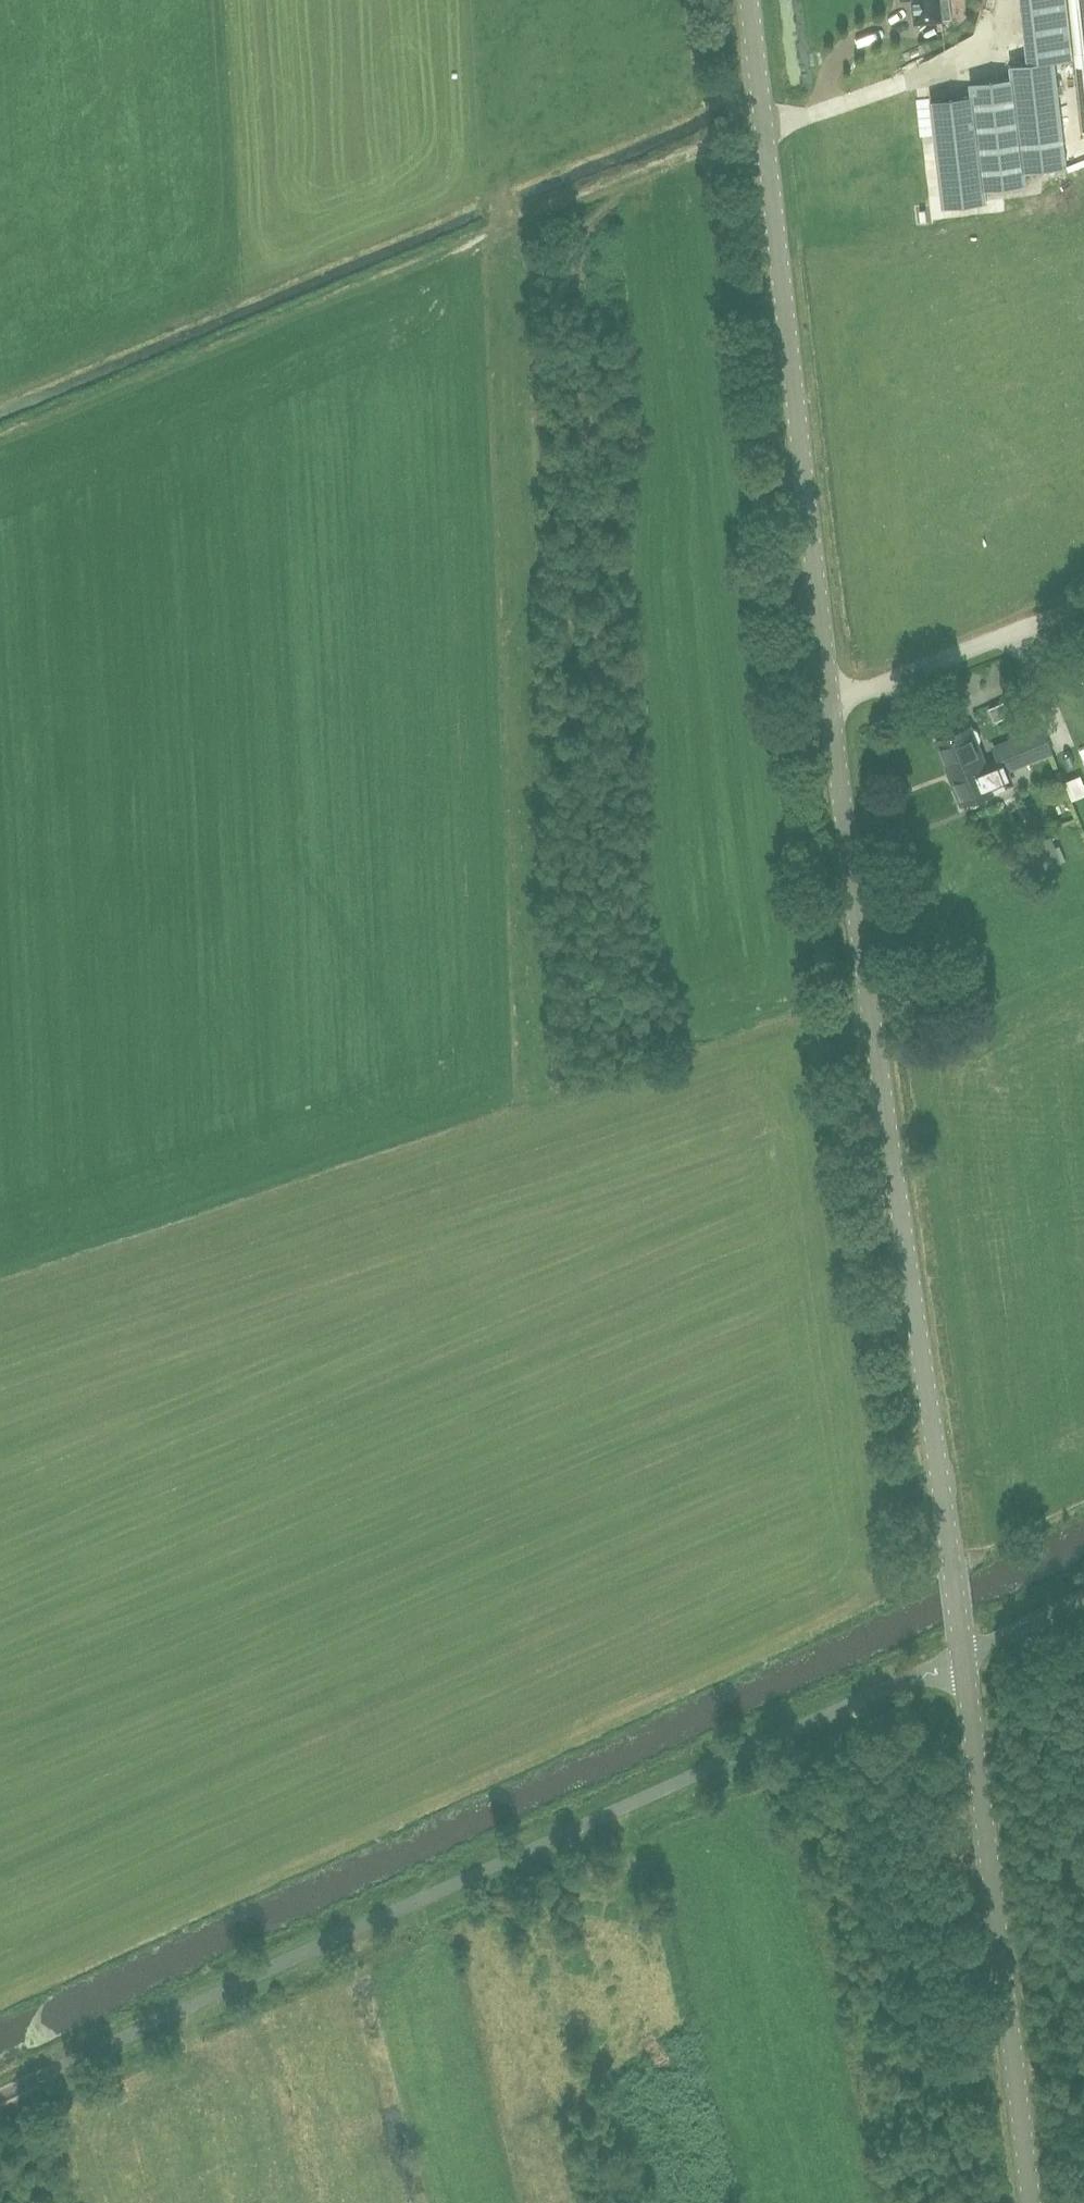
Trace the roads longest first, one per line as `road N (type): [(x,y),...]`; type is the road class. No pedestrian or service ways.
road 1 (unclassified): [(1032,2202),(950,1541),(833,706),(749,0)]
road 2 (track): [(0,2097),(1083,1596)]
road 3 (track): [(1021,626),(833,706)]

